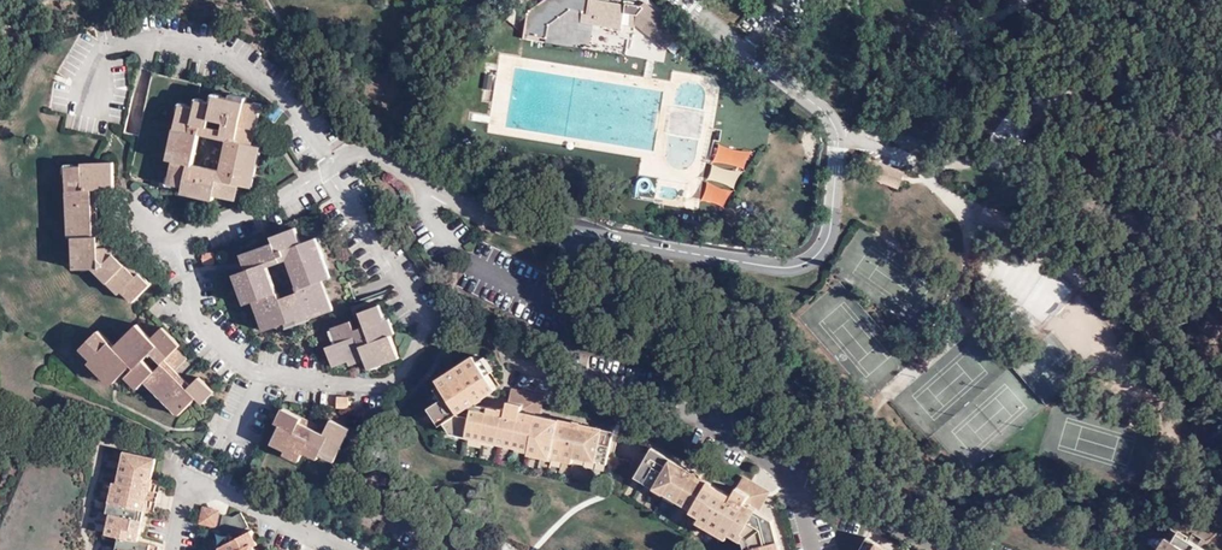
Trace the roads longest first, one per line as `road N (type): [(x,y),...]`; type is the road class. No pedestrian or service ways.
road 1 (residential): [(330,171),(419,304),(423,325),(401,378),(364,383),(255,370),(197,318),(188,237),(282,203)]
road 2 (residential): [(581,221),(784,274),(831,255),(841,139),(697,0)]
road 3 (residential): [(581,221),(578,266),(668,346),(693,429)]
road 4 (residential): [(693,429),(629,396),(516,372)]
road 5 (residential): [(433,185),(428,216),(455,258),(544,300)]
road 6 (residential): [(960,549),(872,507),(809,522)]
road 7 (residential): [(433,185),(482,211),(581,221)]
road 8 (residential): [(809,522),(781,474),(693,429)]

